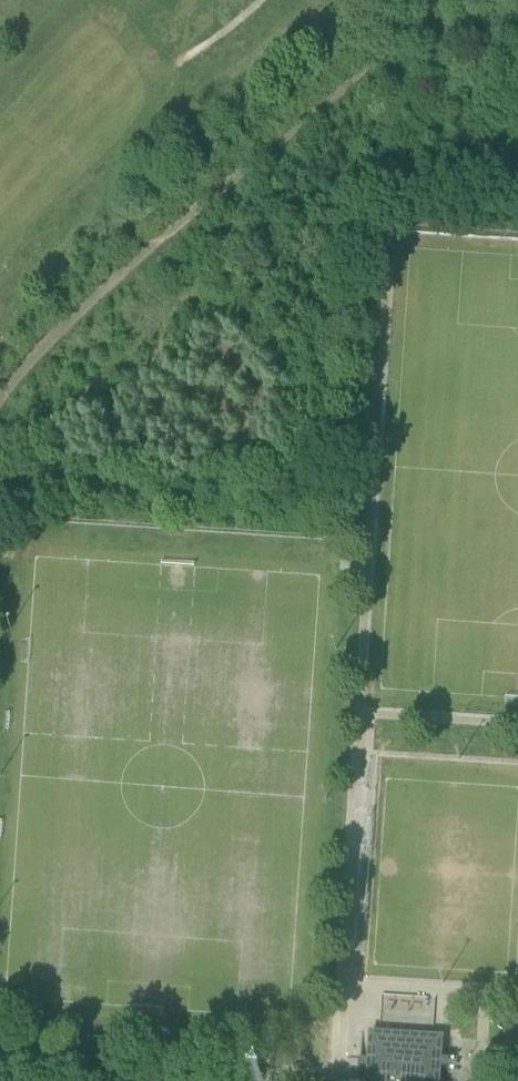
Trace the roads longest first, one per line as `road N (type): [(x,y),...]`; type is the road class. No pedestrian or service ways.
road 1 (track): [(0,397),(33,356),(405,32),(432,0)]

